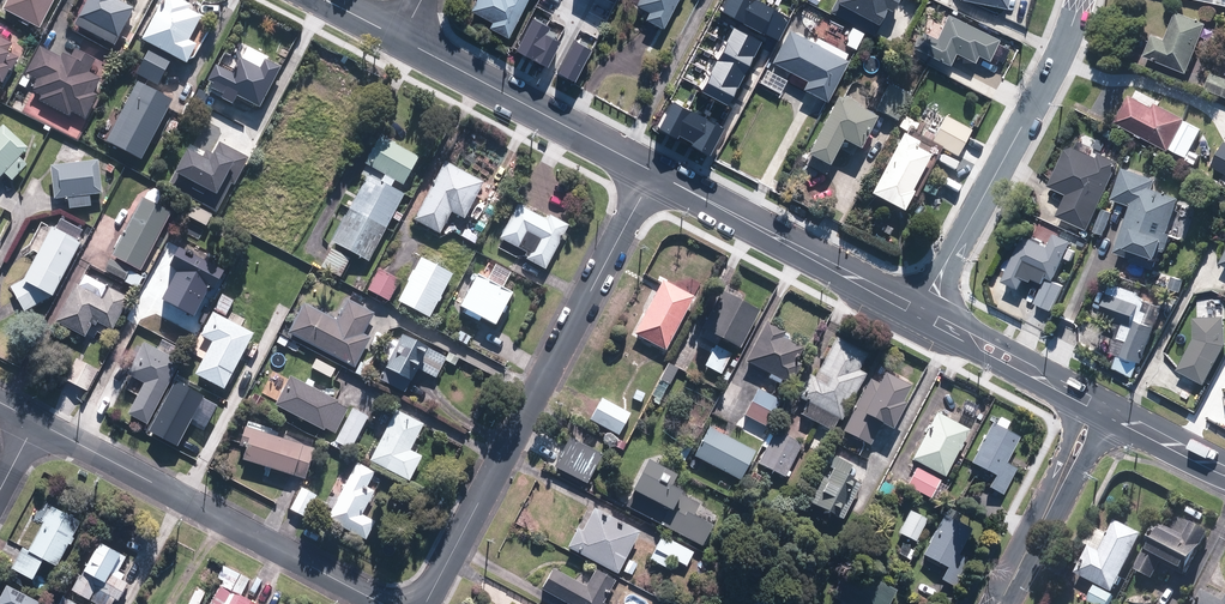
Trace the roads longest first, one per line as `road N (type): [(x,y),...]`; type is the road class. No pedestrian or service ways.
road 1 (residential): [(424,603),(654,171)]
road 2 (residential): [(36,422),(383,603)]
road 3 (residential): [(1081,0),(1063,54),(923,308)]
road 4 (tertiary): [(654,171),(923,308)]
road 5 (tertiary): [(399,40),(654,171)]
road 6 (tertiary): [(1095,411),(1000,603)]
road 7 (tertiary): [(923,308),(1095,411)]
road 8 (tertiary): [(1095,411),(1224,471)]

